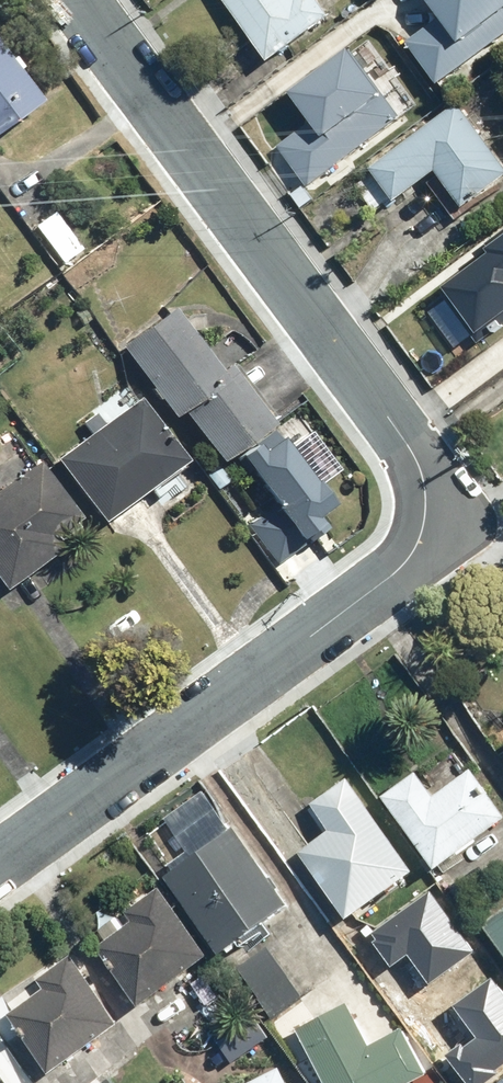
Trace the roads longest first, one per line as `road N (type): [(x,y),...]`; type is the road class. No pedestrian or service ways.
road 1 (residential): [(0,863),(407,566),(423,522),(415,457),(75,0)]

